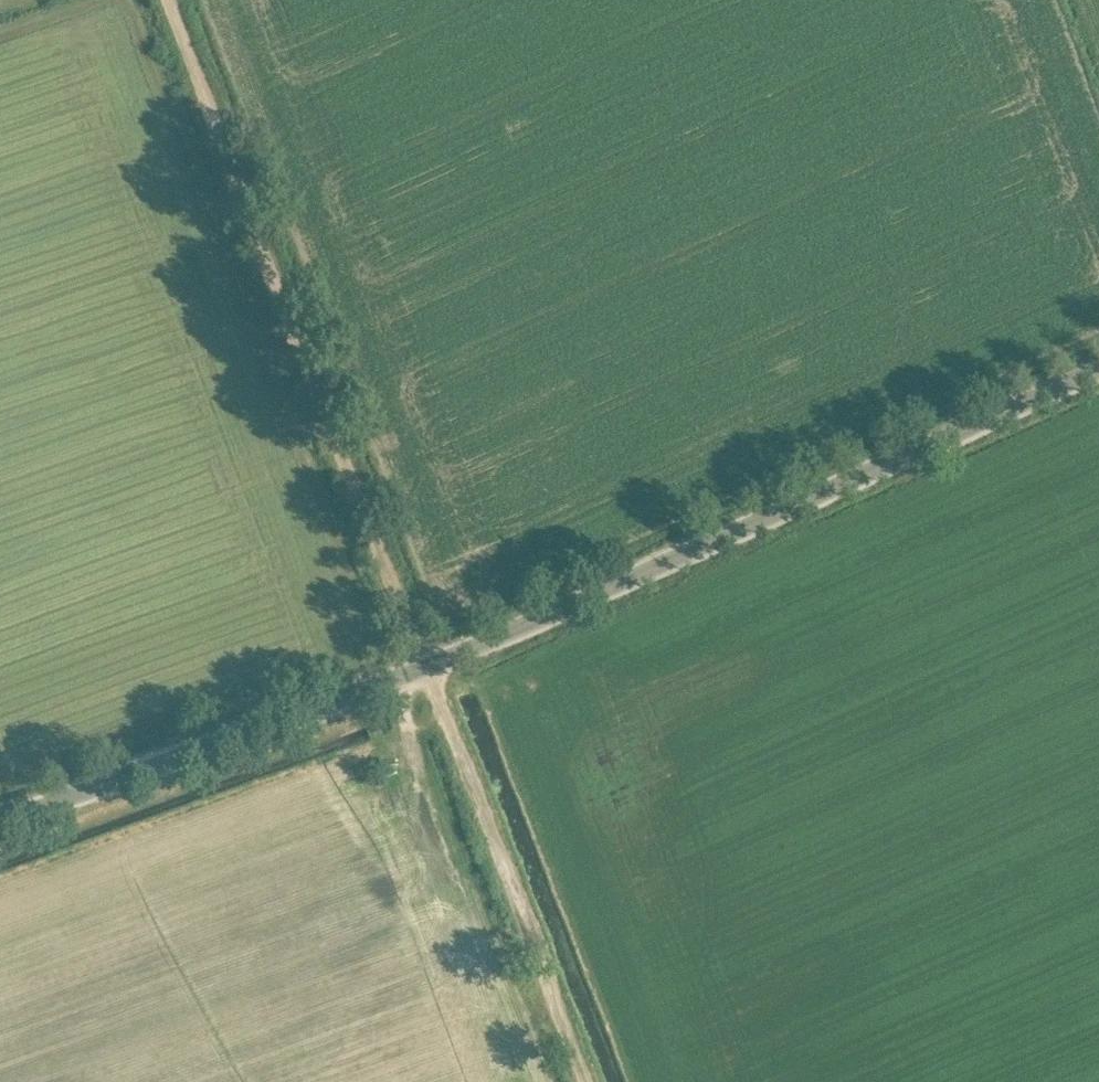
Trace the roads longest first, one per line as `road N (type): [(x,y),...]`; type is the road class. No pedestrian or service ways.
road 1 (unclassified): [(0,821),(358,691),(1098,364)]
road 2 (track): [(584,1081),(168,0)]

